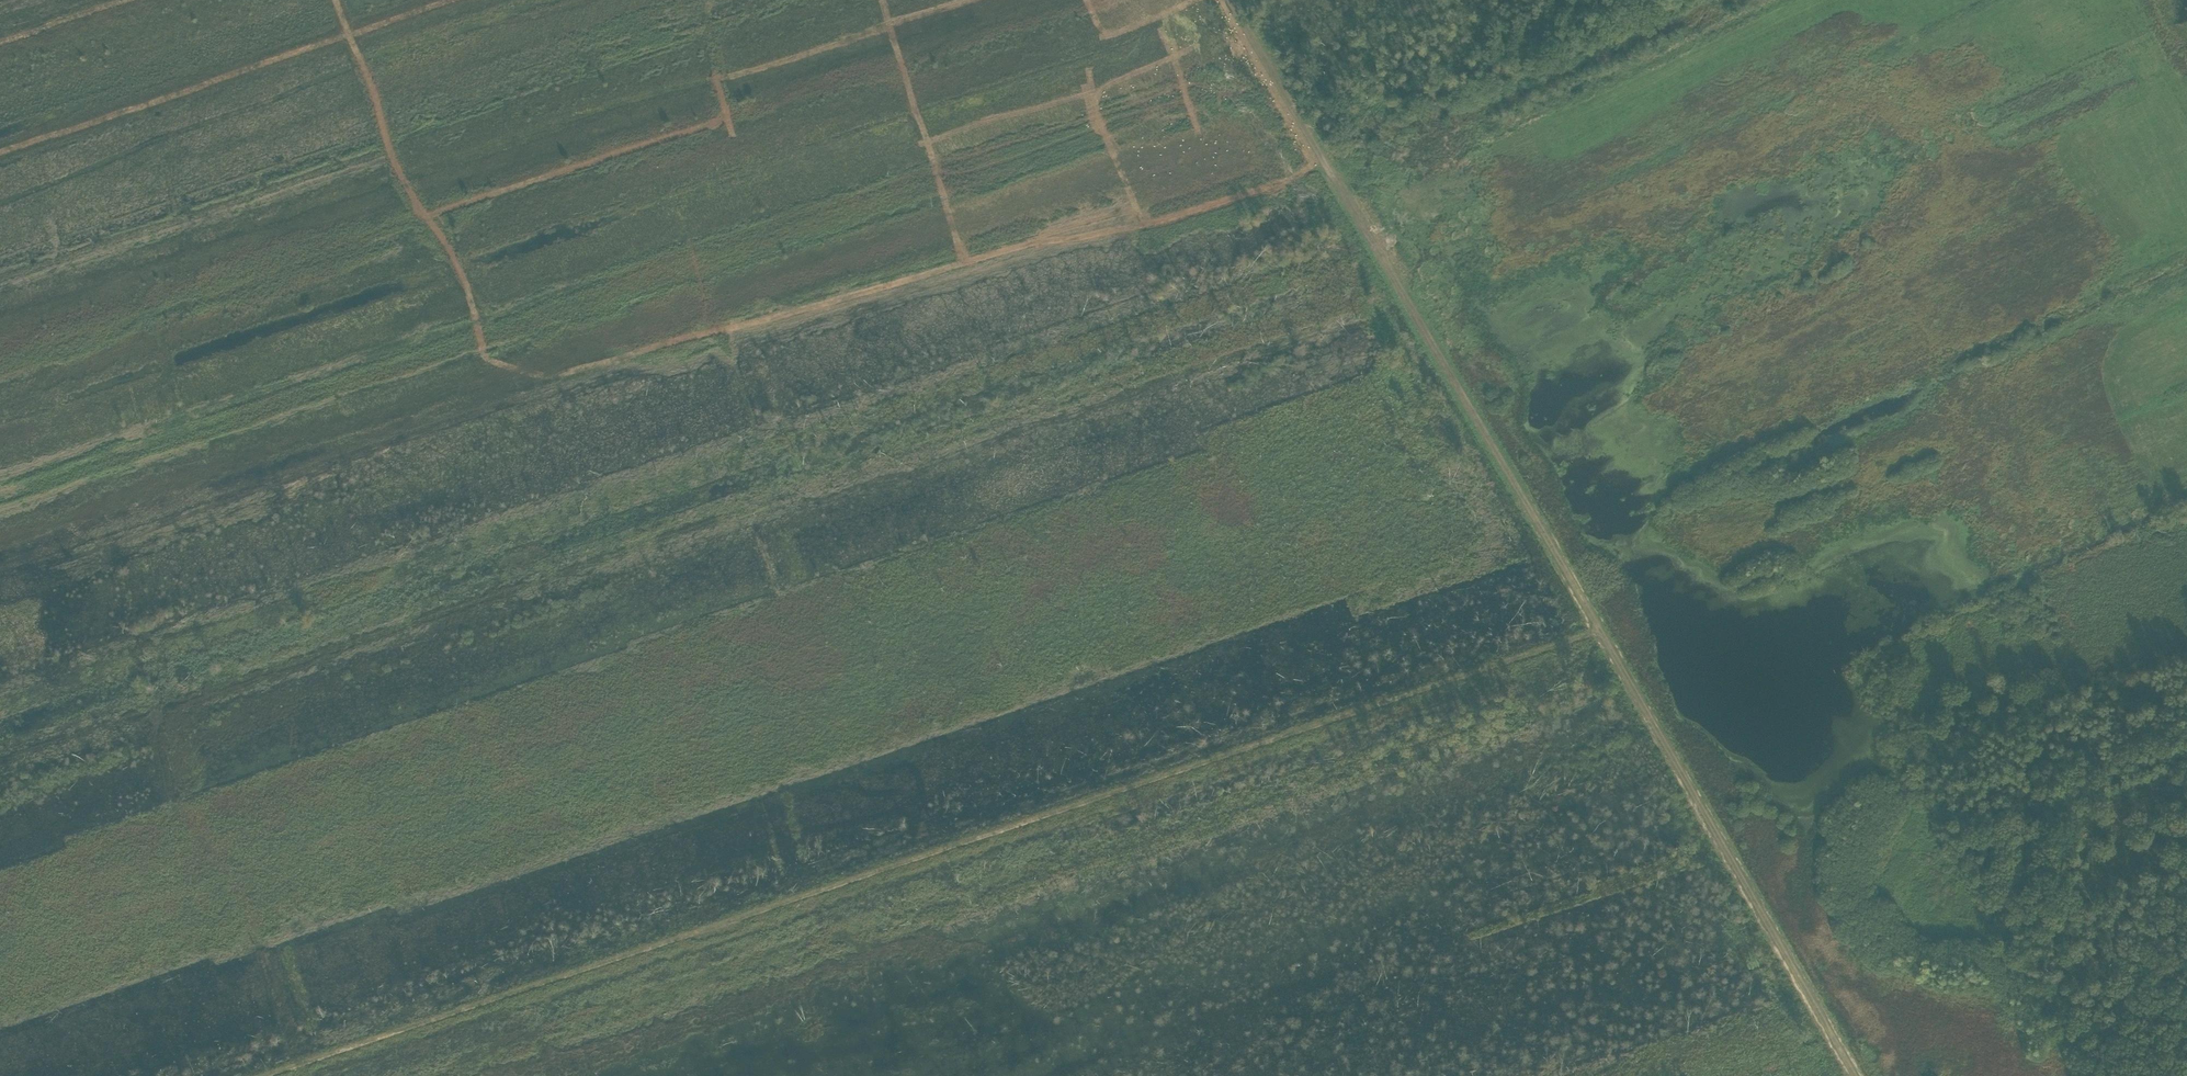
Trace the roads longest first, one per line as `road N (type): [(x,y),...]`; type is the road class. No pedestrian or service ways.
road 1 (track): [(1853,1075),(1232,0)]

